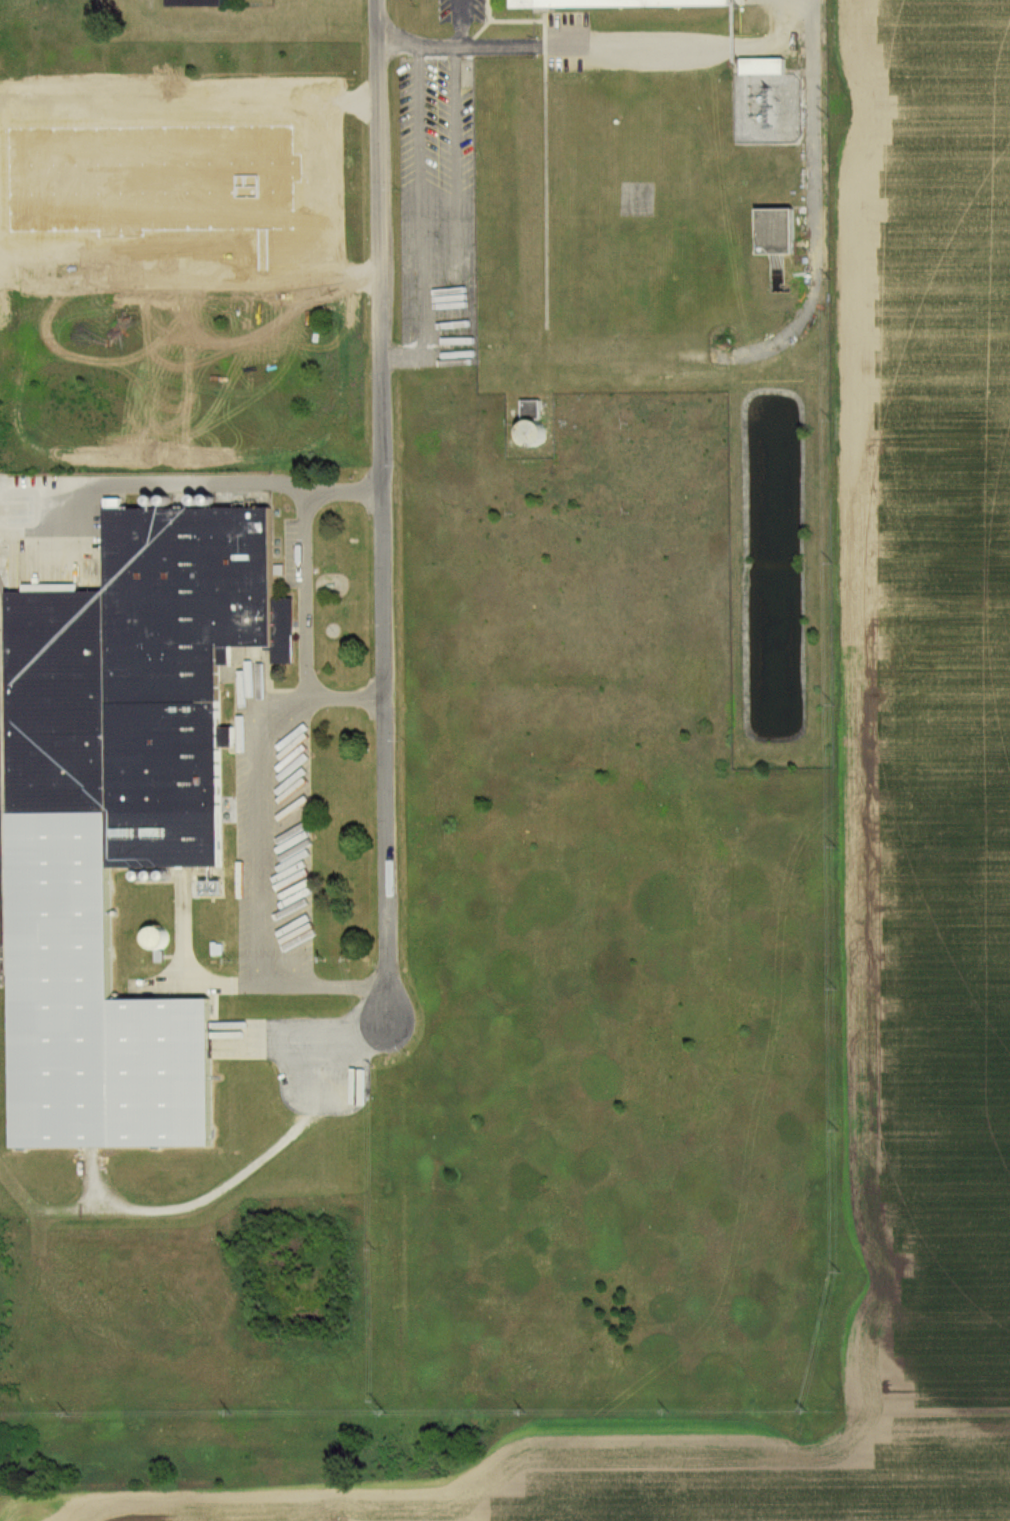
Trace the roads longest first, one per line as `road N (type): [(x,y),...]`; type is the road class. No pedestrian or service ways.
road 1 (residential): [(387,985),(378,0)]

